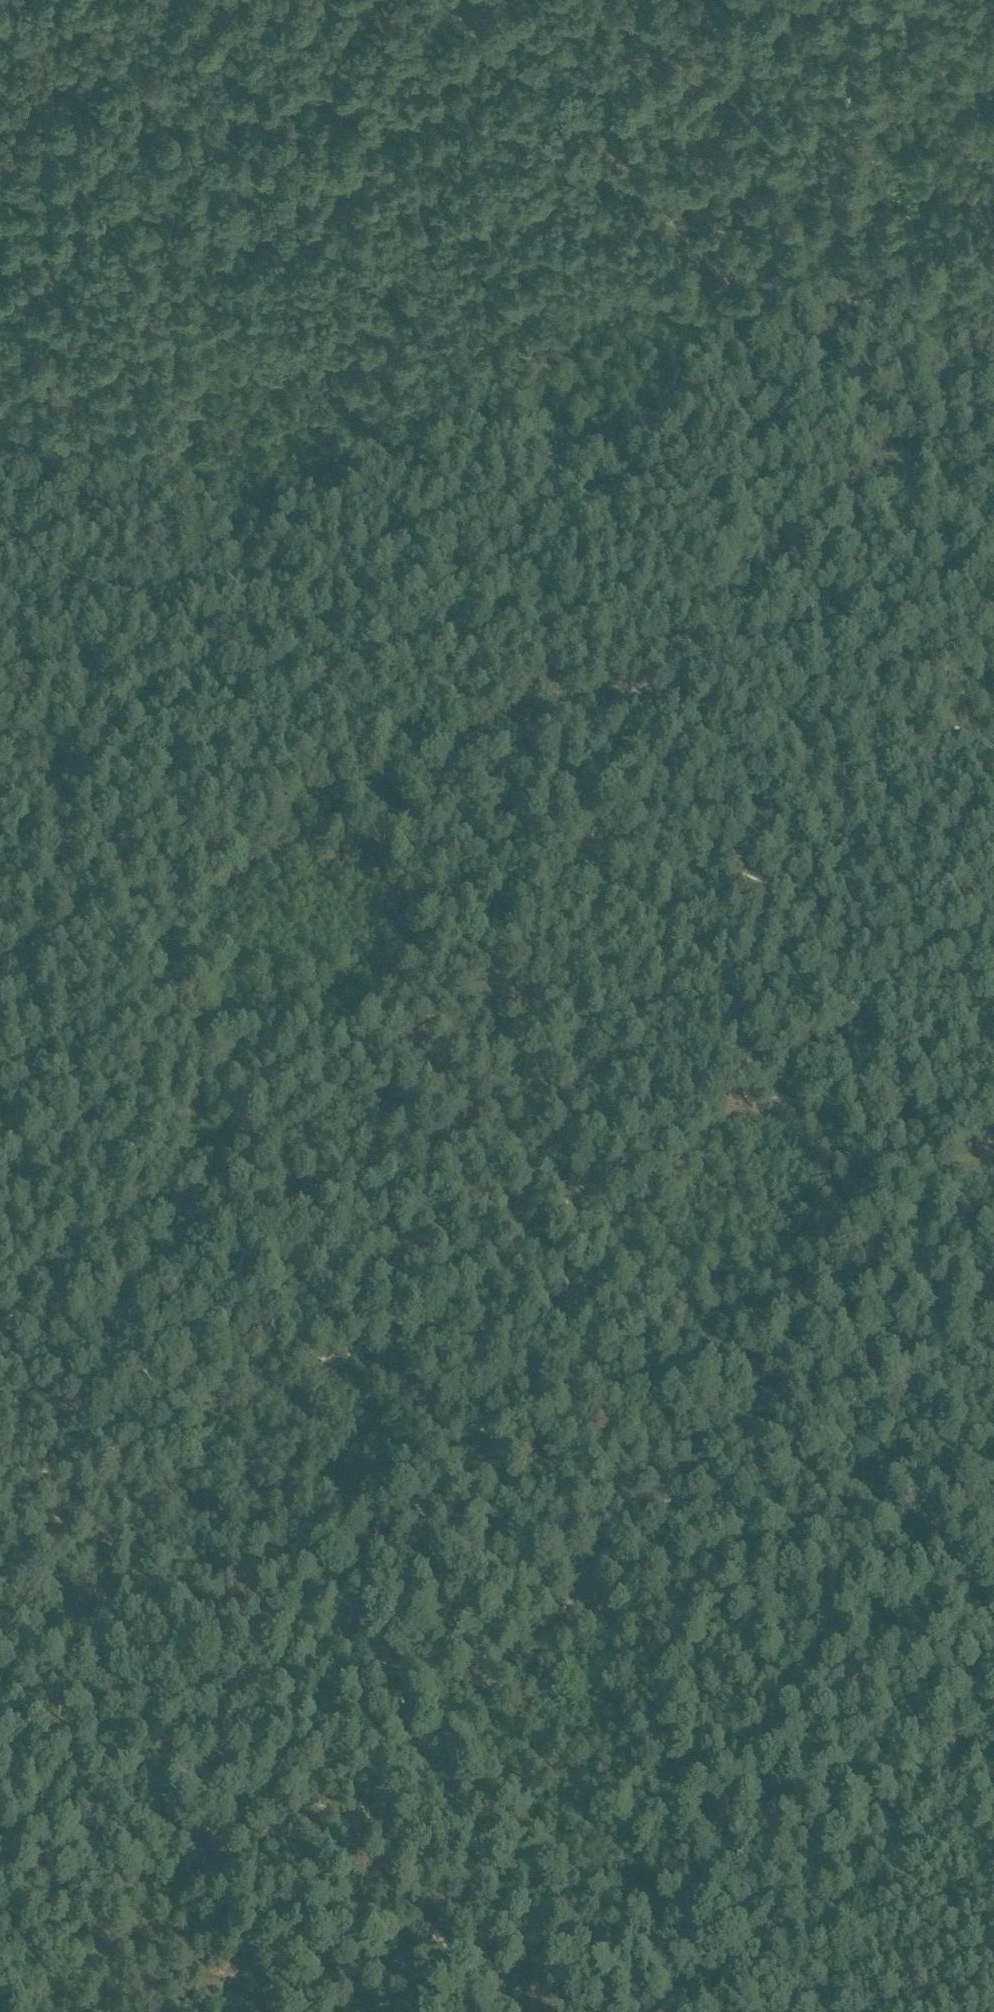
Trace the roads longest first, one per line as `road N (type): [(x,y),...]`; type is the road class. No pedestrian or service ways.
road 1 (track): [(346,1826),(0,1484)]
road 2 (track): [(766,1405),(993,1640)]
road 3 (track): [(517,2011),(346,1826)]

